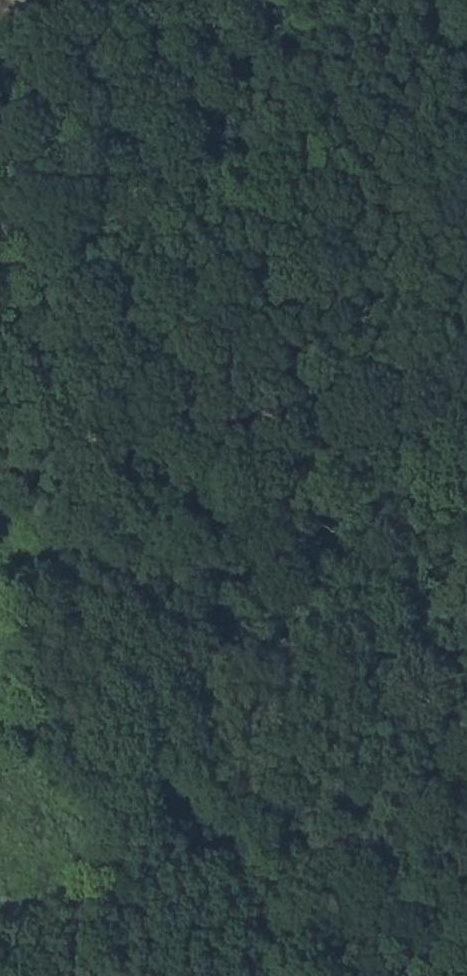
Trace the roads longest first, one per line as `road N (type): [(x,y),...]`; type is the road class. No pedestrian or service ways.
road 1 (track): [(15,0),(148,155),(185,179),(233,195),(466,218)]

